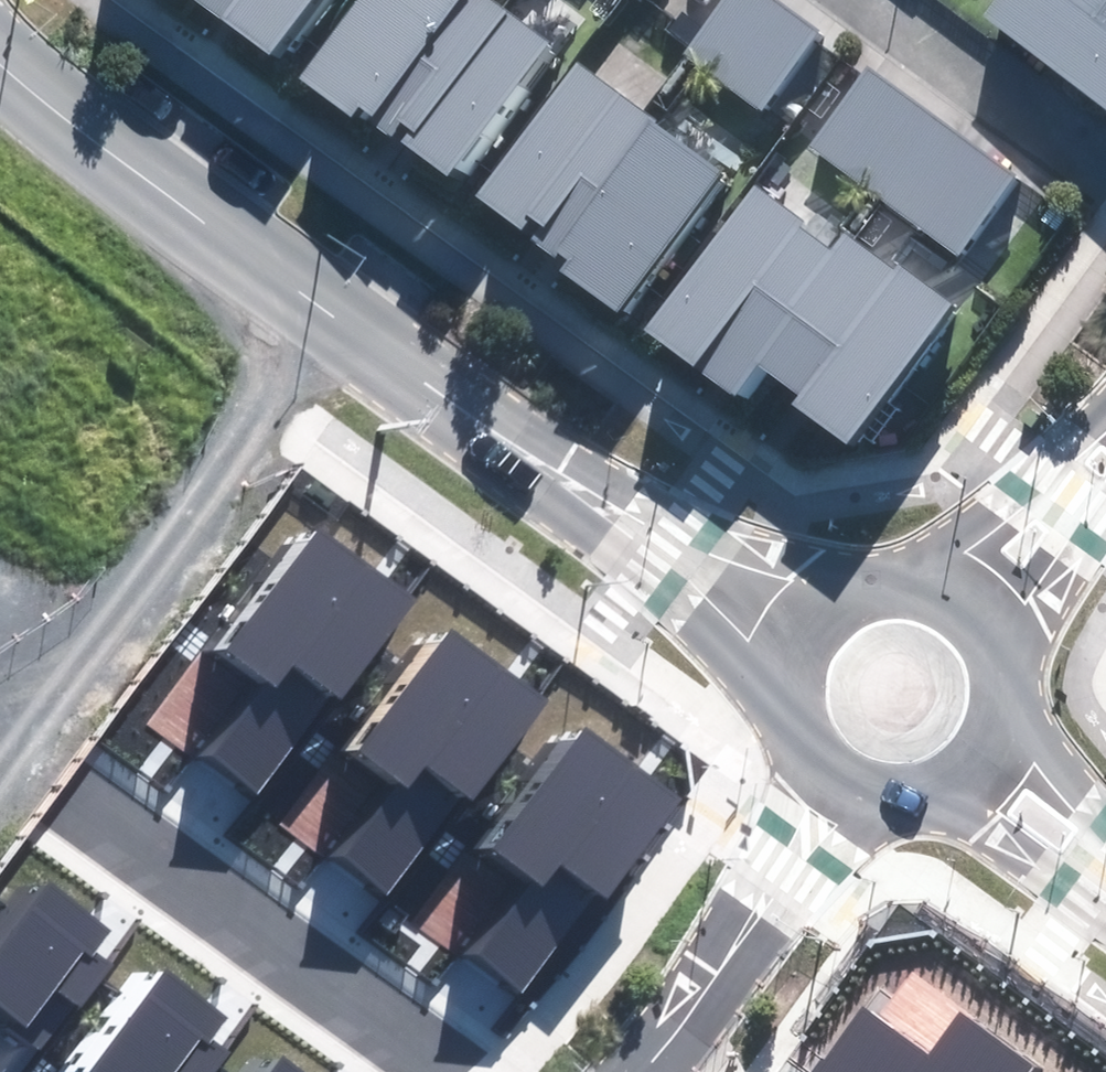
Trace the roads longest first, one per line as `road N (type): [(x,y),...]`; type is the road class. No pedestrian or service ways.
road 1 (residential): [(0,50),(652,572)]
road 2 (track): [(0,743),(322,306)]
road 3 (residential): [(471,1071),(83,796)]
road 4 (residential): [(635,1071),(685,1021),(829,820)]
road 5 (residential): [(853,0),(1105,172)]
road 6 (tertiary): [(1078,477),(1013,679)]
road 7 (tertiary): [(895,574),(1078,477)]
road 8 (residential): [(755,714),(652,572)]
road 9 (residential): [(895,574),(936,584),(972,607),(998,640),(1013,679)]
road 10 (residential): [(1014,720),(1096,862)]
road 11 (residential): [(652,572),(810,598)]
road 12 (residential): [(1096,862),(947,817)]
road 13 (residential): [(829,820),(792,794),(767,757),(755,714)]
road 14 (residential): [(755,714),(759,670),(778,629),(810,598)]
road 15 (residential): [(947,817),(908,831),(868,832),(829,820)]
road 16 (residential): [(1014,720),(1002,759),(979,792),(947,817)]

